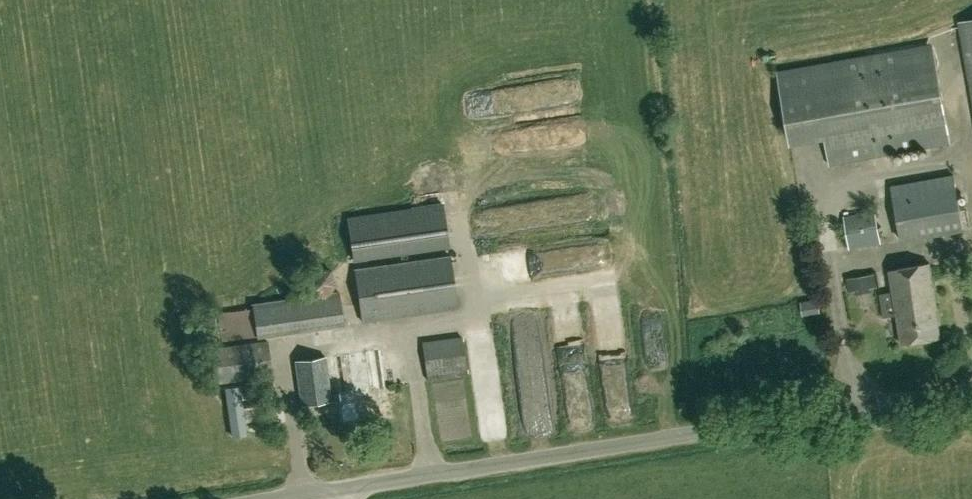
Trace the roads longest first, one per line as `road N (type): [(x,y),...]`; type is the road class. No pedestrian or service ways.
road 1 (unclassified): [(357,481),(971,386)]
road 2 (unclassified): [(357,481),(237,498)]

